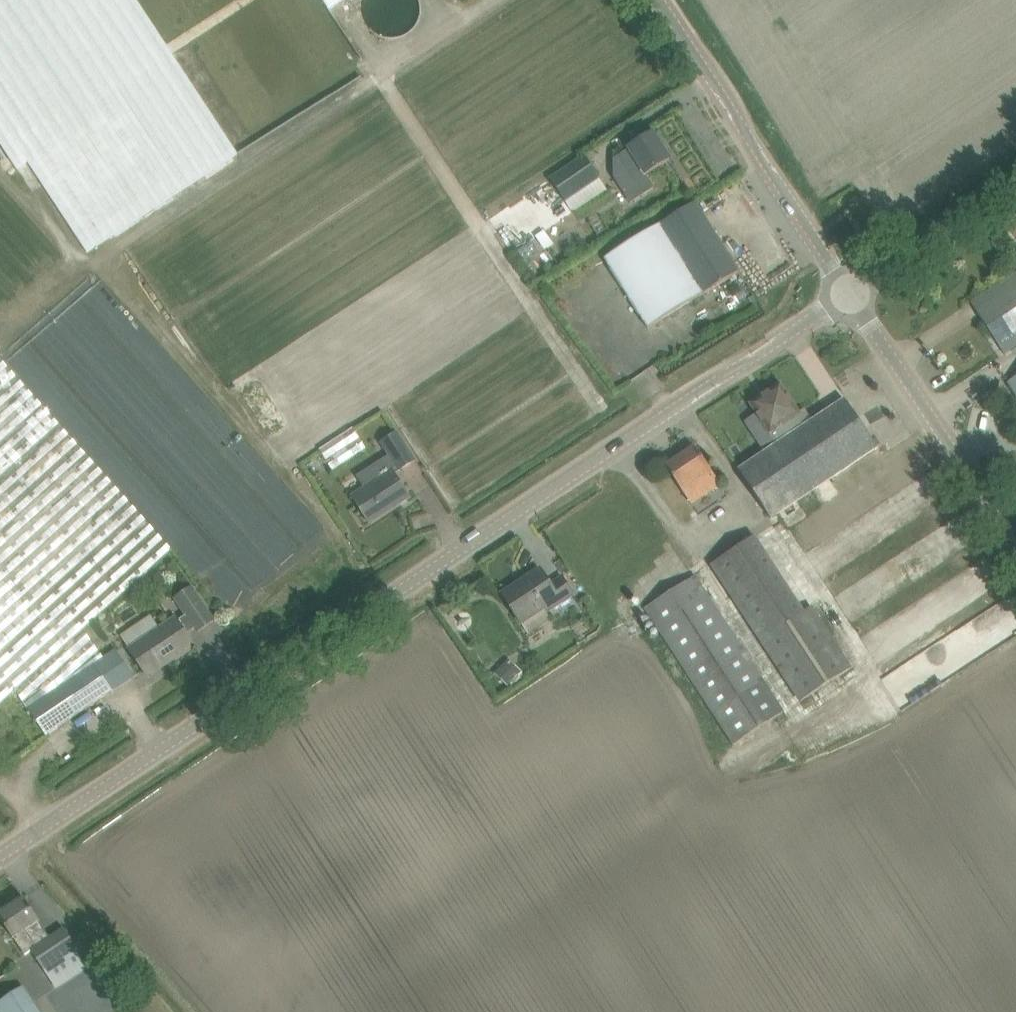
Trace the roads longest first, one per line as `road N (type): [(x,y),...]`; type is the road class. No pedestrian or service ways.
road 1 (tertiary): [(0,861),(852,293)]
road 2 (tertiary): [(852,293),(659,0)]
road 3 (tertiary): [(1015,545),(852,293)]
road 4 (tertiary): [(852,293),(1015,184)]

